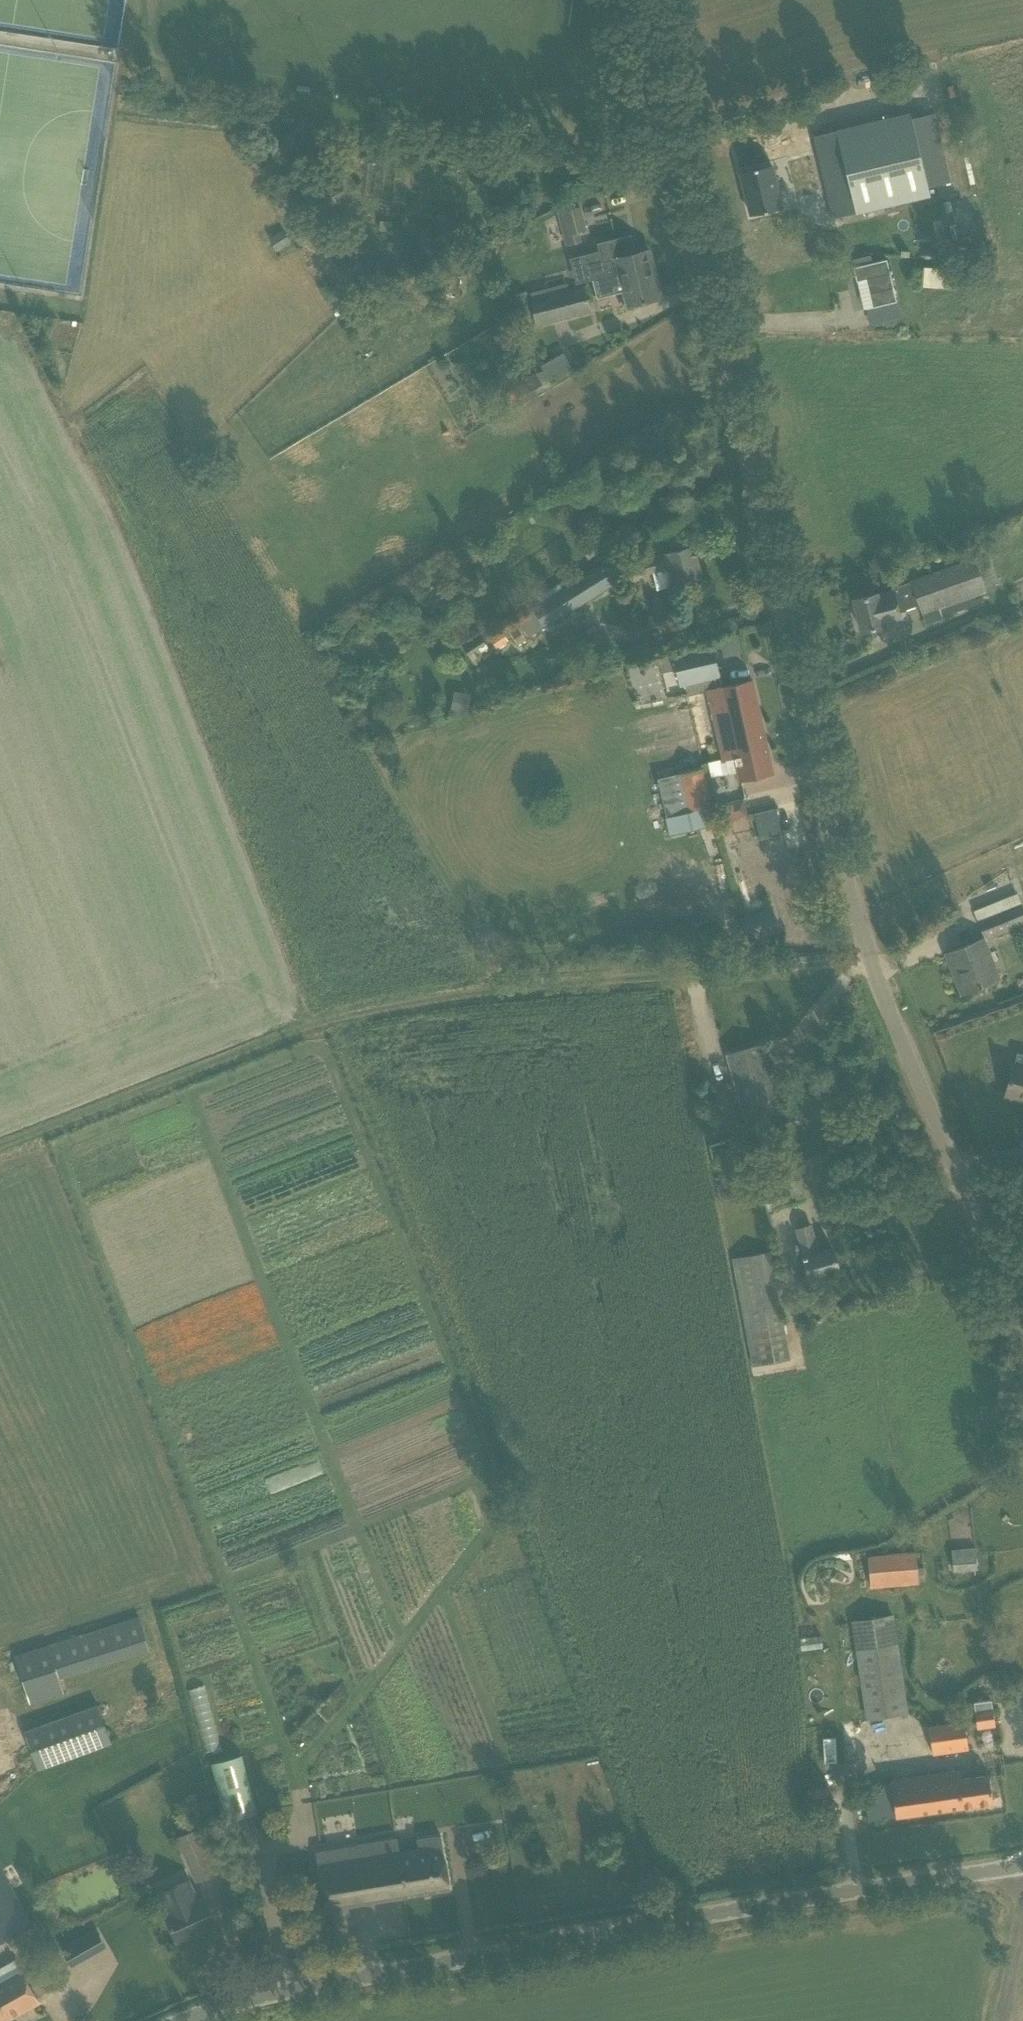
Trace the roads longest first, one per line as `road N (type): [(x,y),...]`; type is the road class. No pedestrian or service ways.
road 1 (residential): [(864,931),(642,0)]
road 2 (track): [(0,1150),(323,1027),(391,1012),(462,999),(875,966)]
road 3 (unclassified): [(190,2020),(1022,1869)]
road 4 (unclassified): [(954,1157),(864,931)]
road 5 (unclassified): [(1022,1325),(954,1157)]

